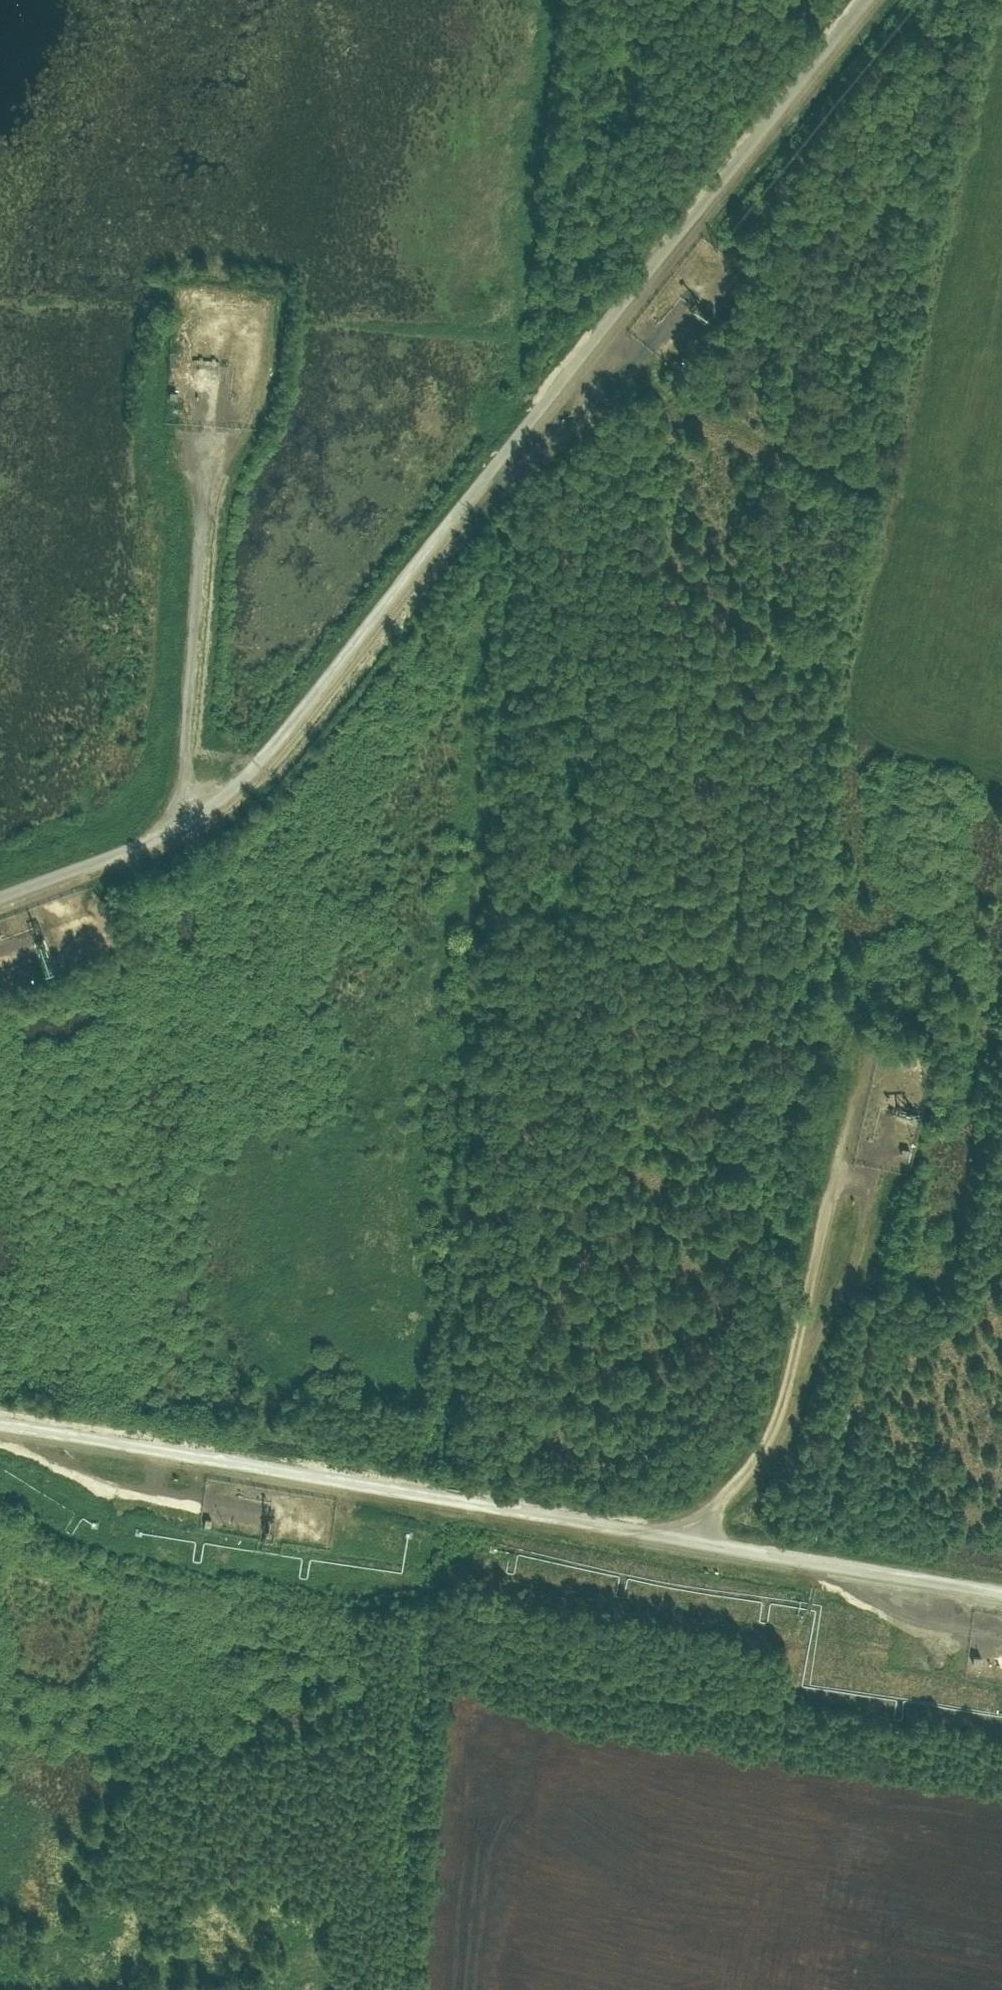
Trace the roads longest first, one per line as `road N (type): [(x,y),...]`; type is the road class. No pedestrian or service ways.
road 1 (unclassified): [(870,0),(264,764),(217,805),(0,899)]
road 2 (track): [(1001,1588),(0,1417)]
road 3 (track): [(692,1536),(772,1449),(797,1391),(854,1126)]

